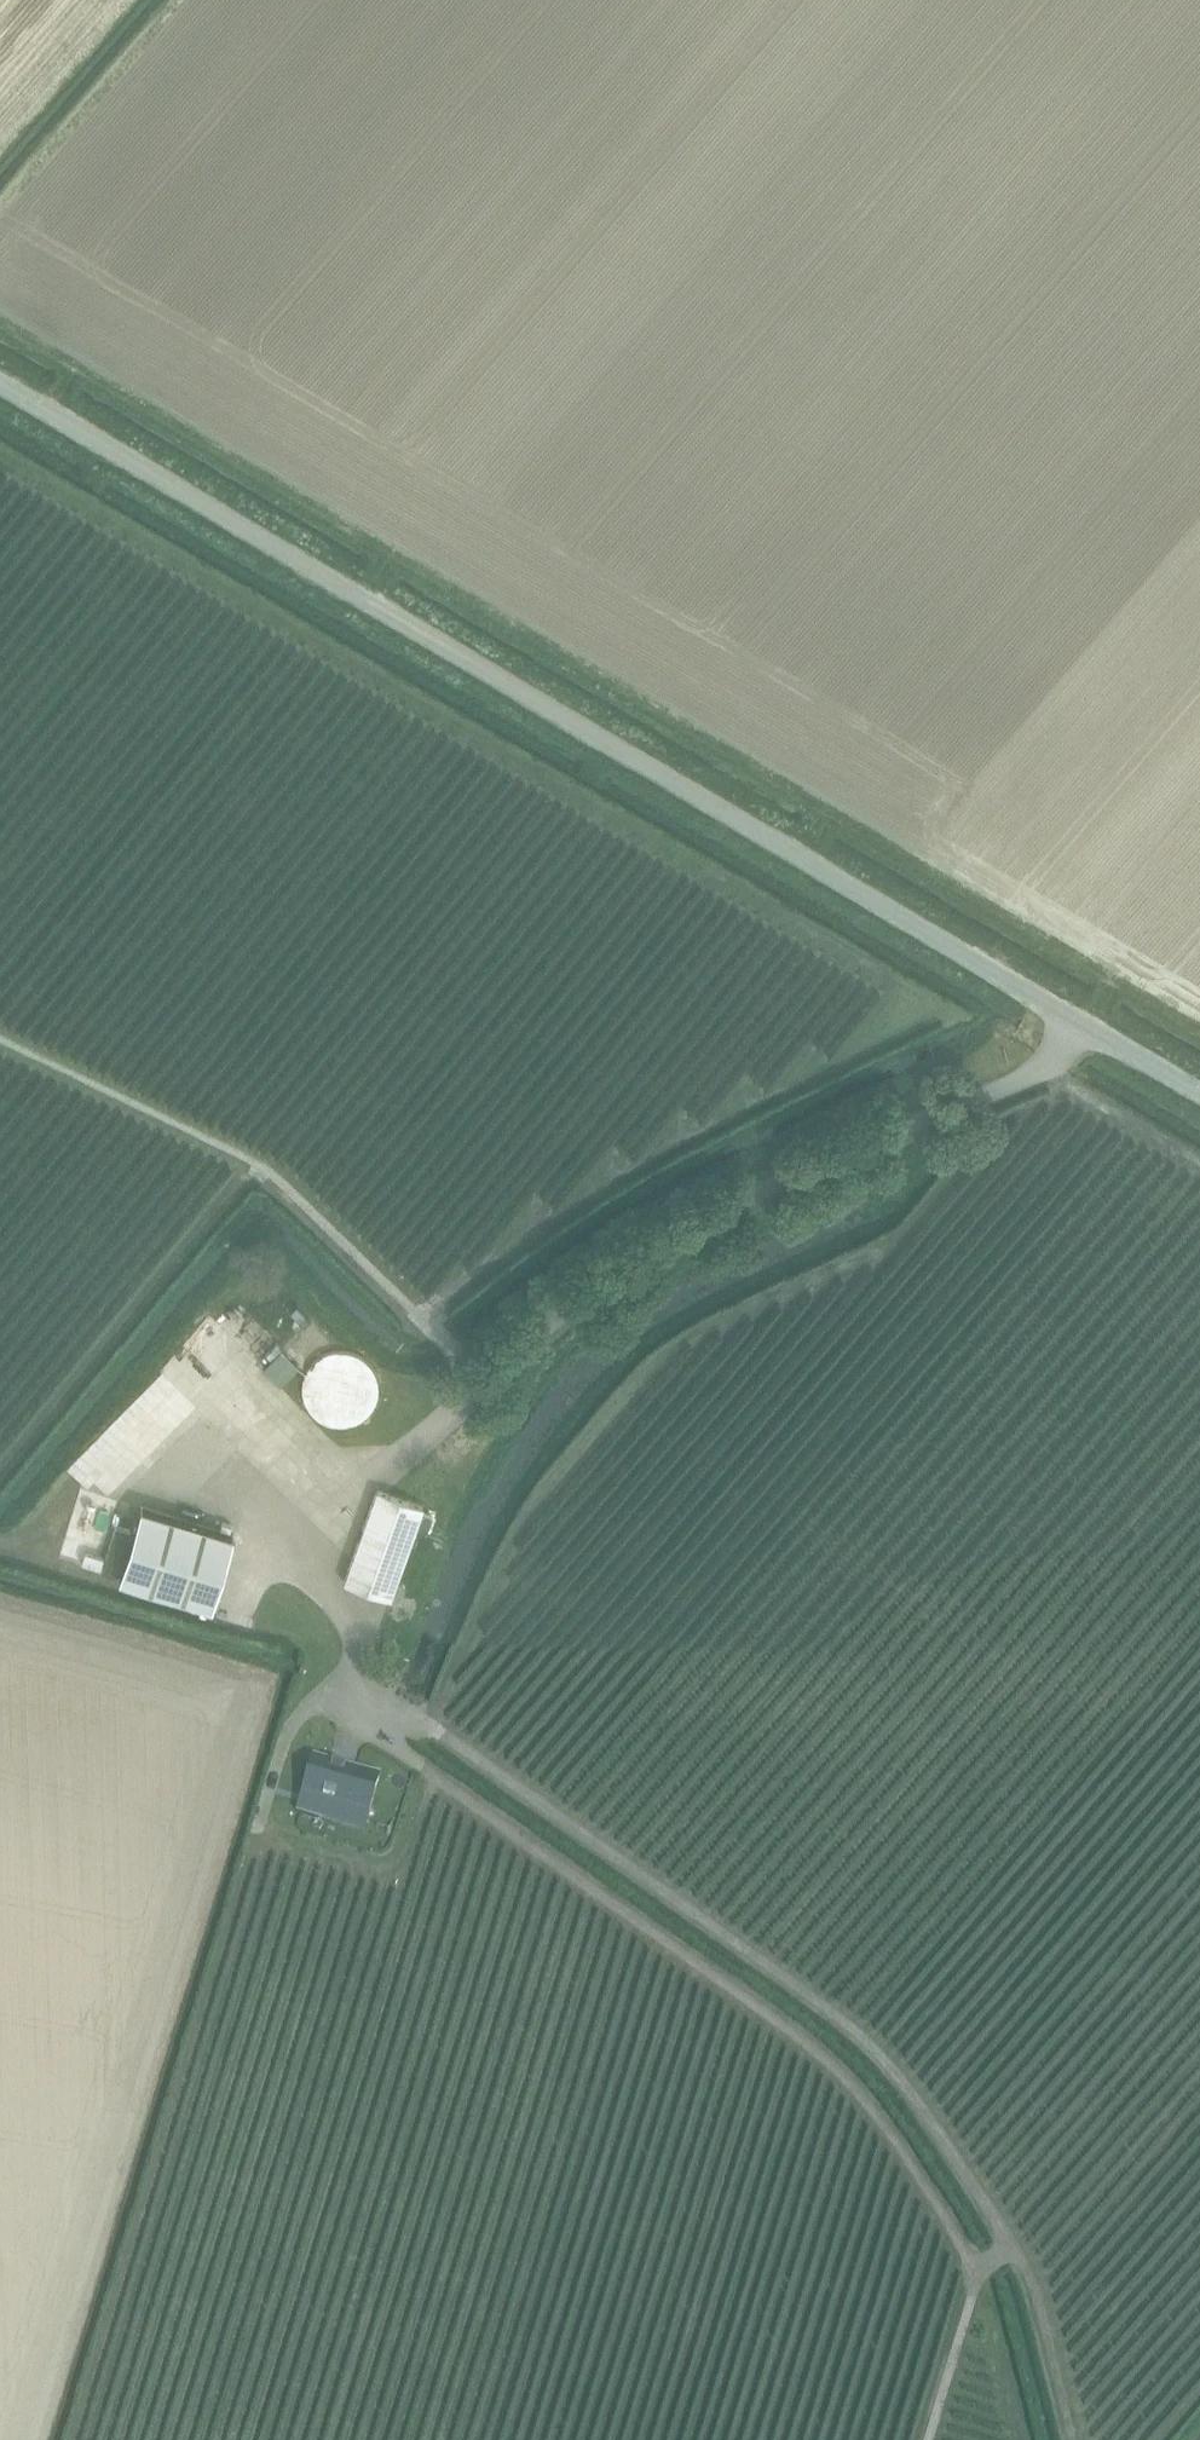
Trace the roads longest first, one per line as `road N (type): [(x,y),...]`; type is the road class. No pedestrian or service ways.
road 1 (unclassified): [(1076,1025),(0,387)]
road 2 (track): [(443,1734),(881,2055),(1027,2271),(1075,2439)]
road 3 (unclassified): [(1076,1025),(1057,1057),(1014,1084),(725,1207),(637,1261),(366,1484)]
road 4 (track): [(424,1768),(827,2054),(979,2266),(974,2294)]
road 5 (unclassified): [(1199,1096),(1076,1025)]

